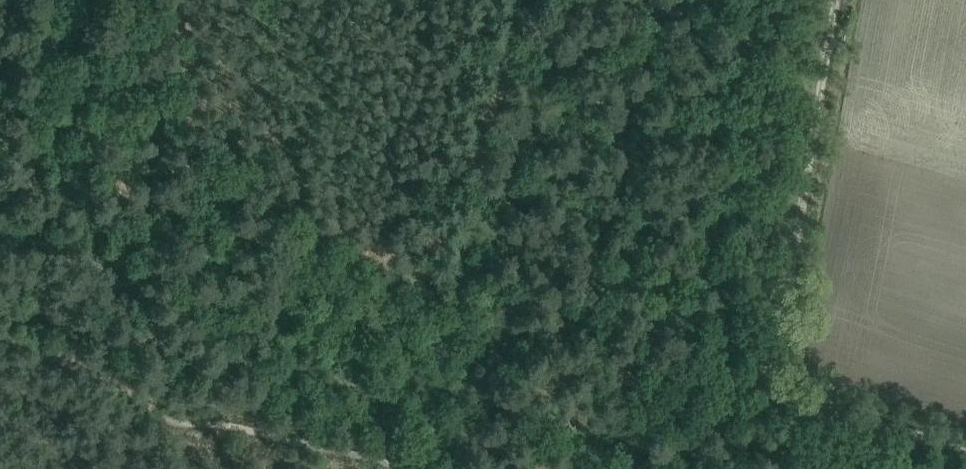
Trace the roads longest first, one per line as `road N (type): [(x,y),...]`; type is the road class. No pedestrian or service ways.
road 1 (track): [(826,0),(756,392),(965,458)]
road 2 (track): [(424,468),(507,0)]

